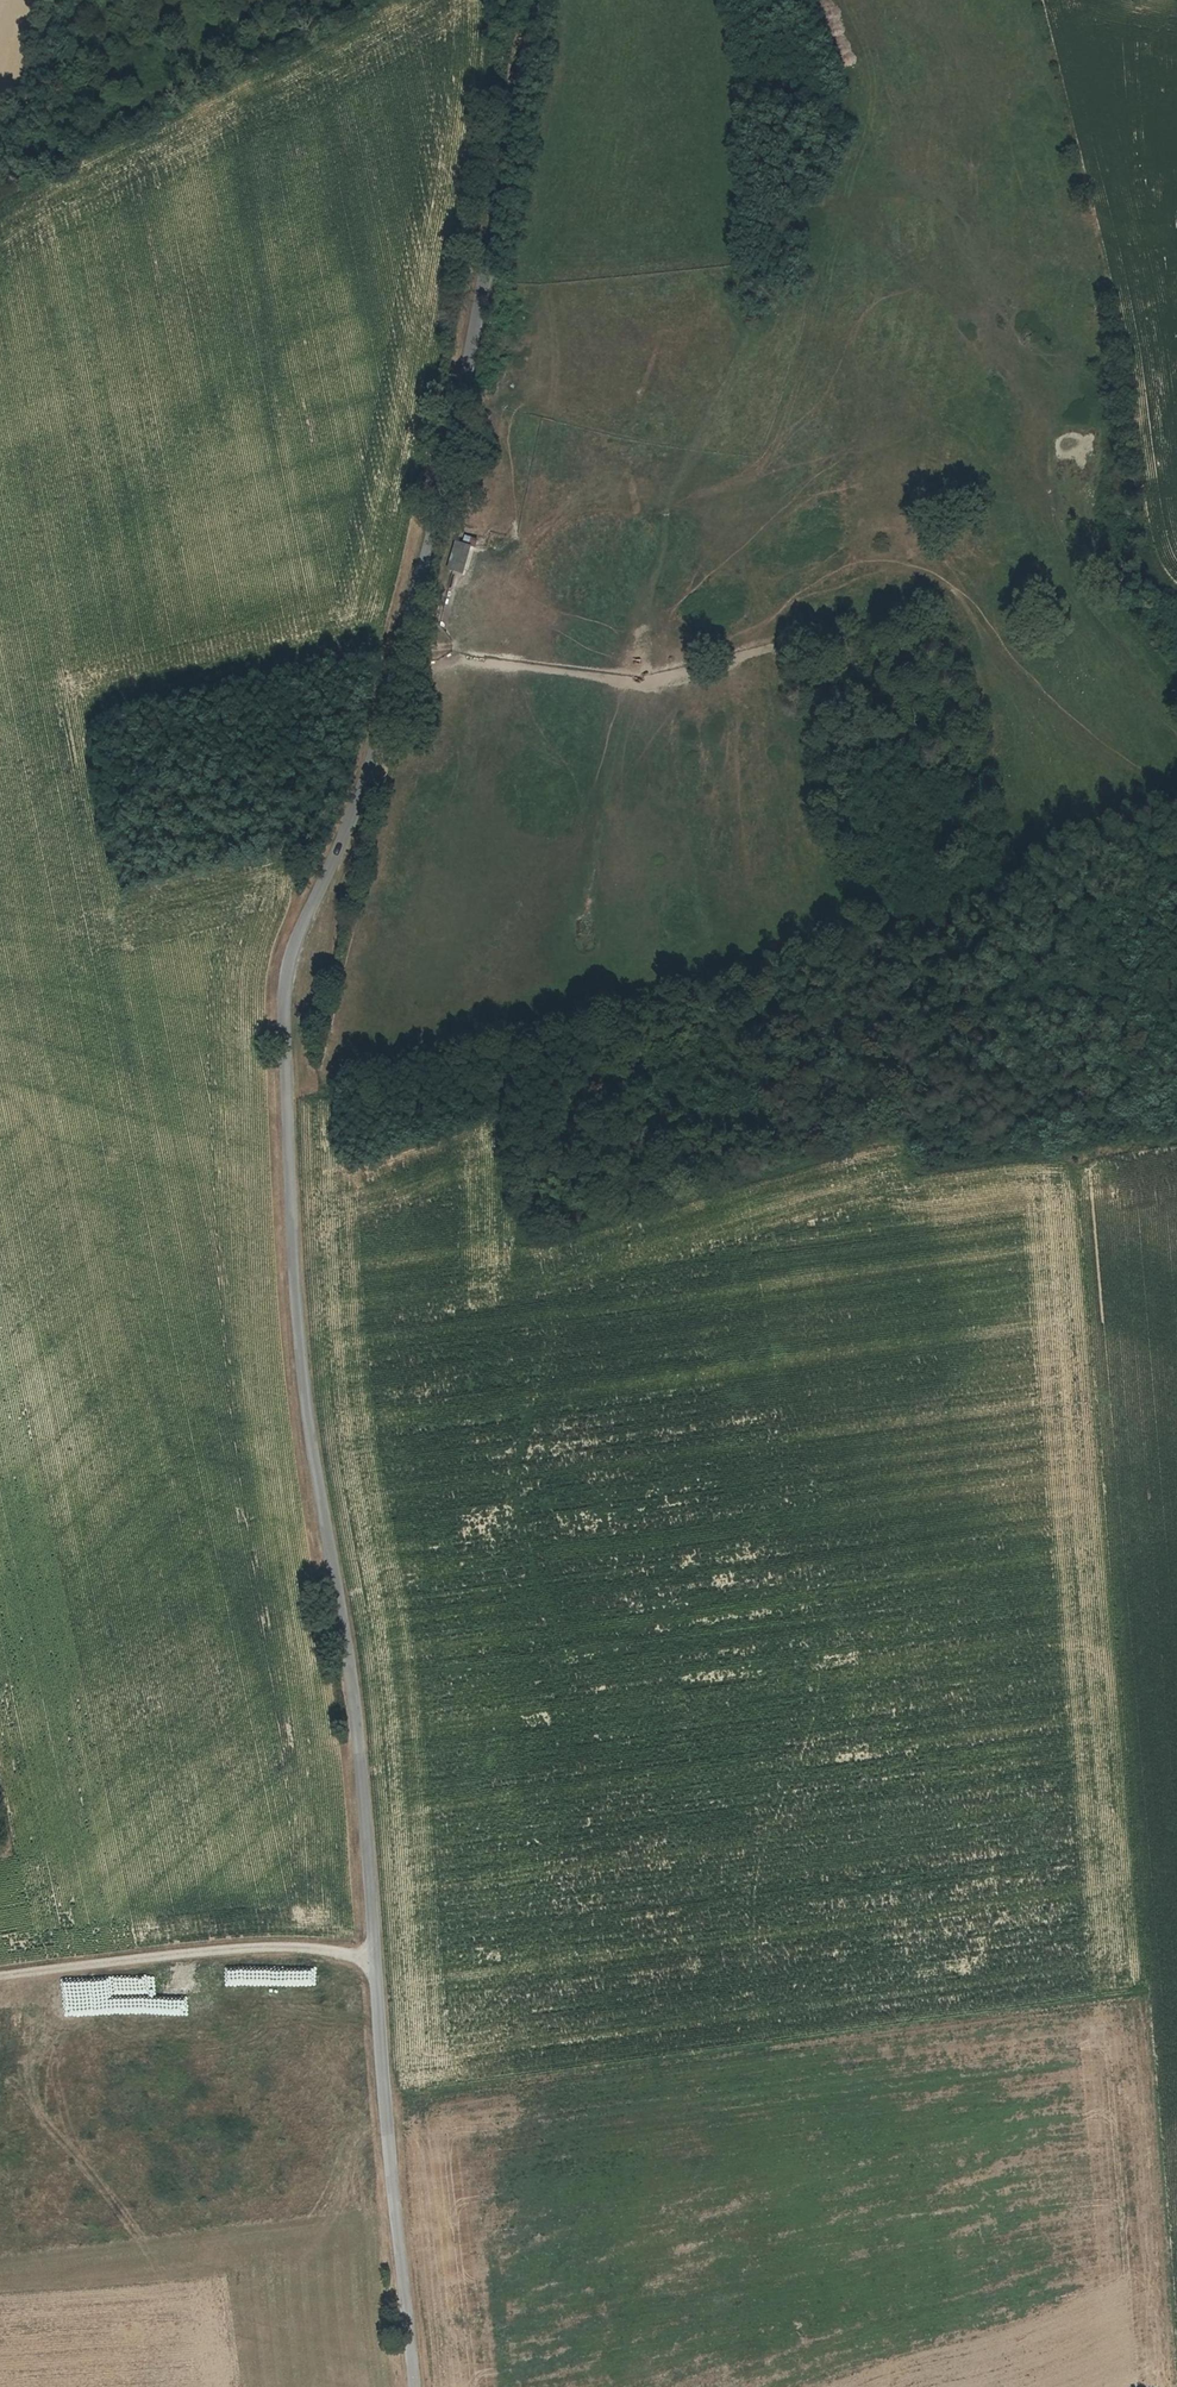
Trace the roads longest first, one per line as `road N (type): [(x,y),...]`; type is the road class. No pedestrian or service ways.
road 1 (unclassified): [(411,2386),(352,1687),(303,1371),(282,981),(288,952),(363,787),(409,624),(524,85),(534,0)]
road 2 (track): [(0,1978),(256,1949),(370,1957)]
road 3 (track): [(63,0),(34,103),(0,155)]

